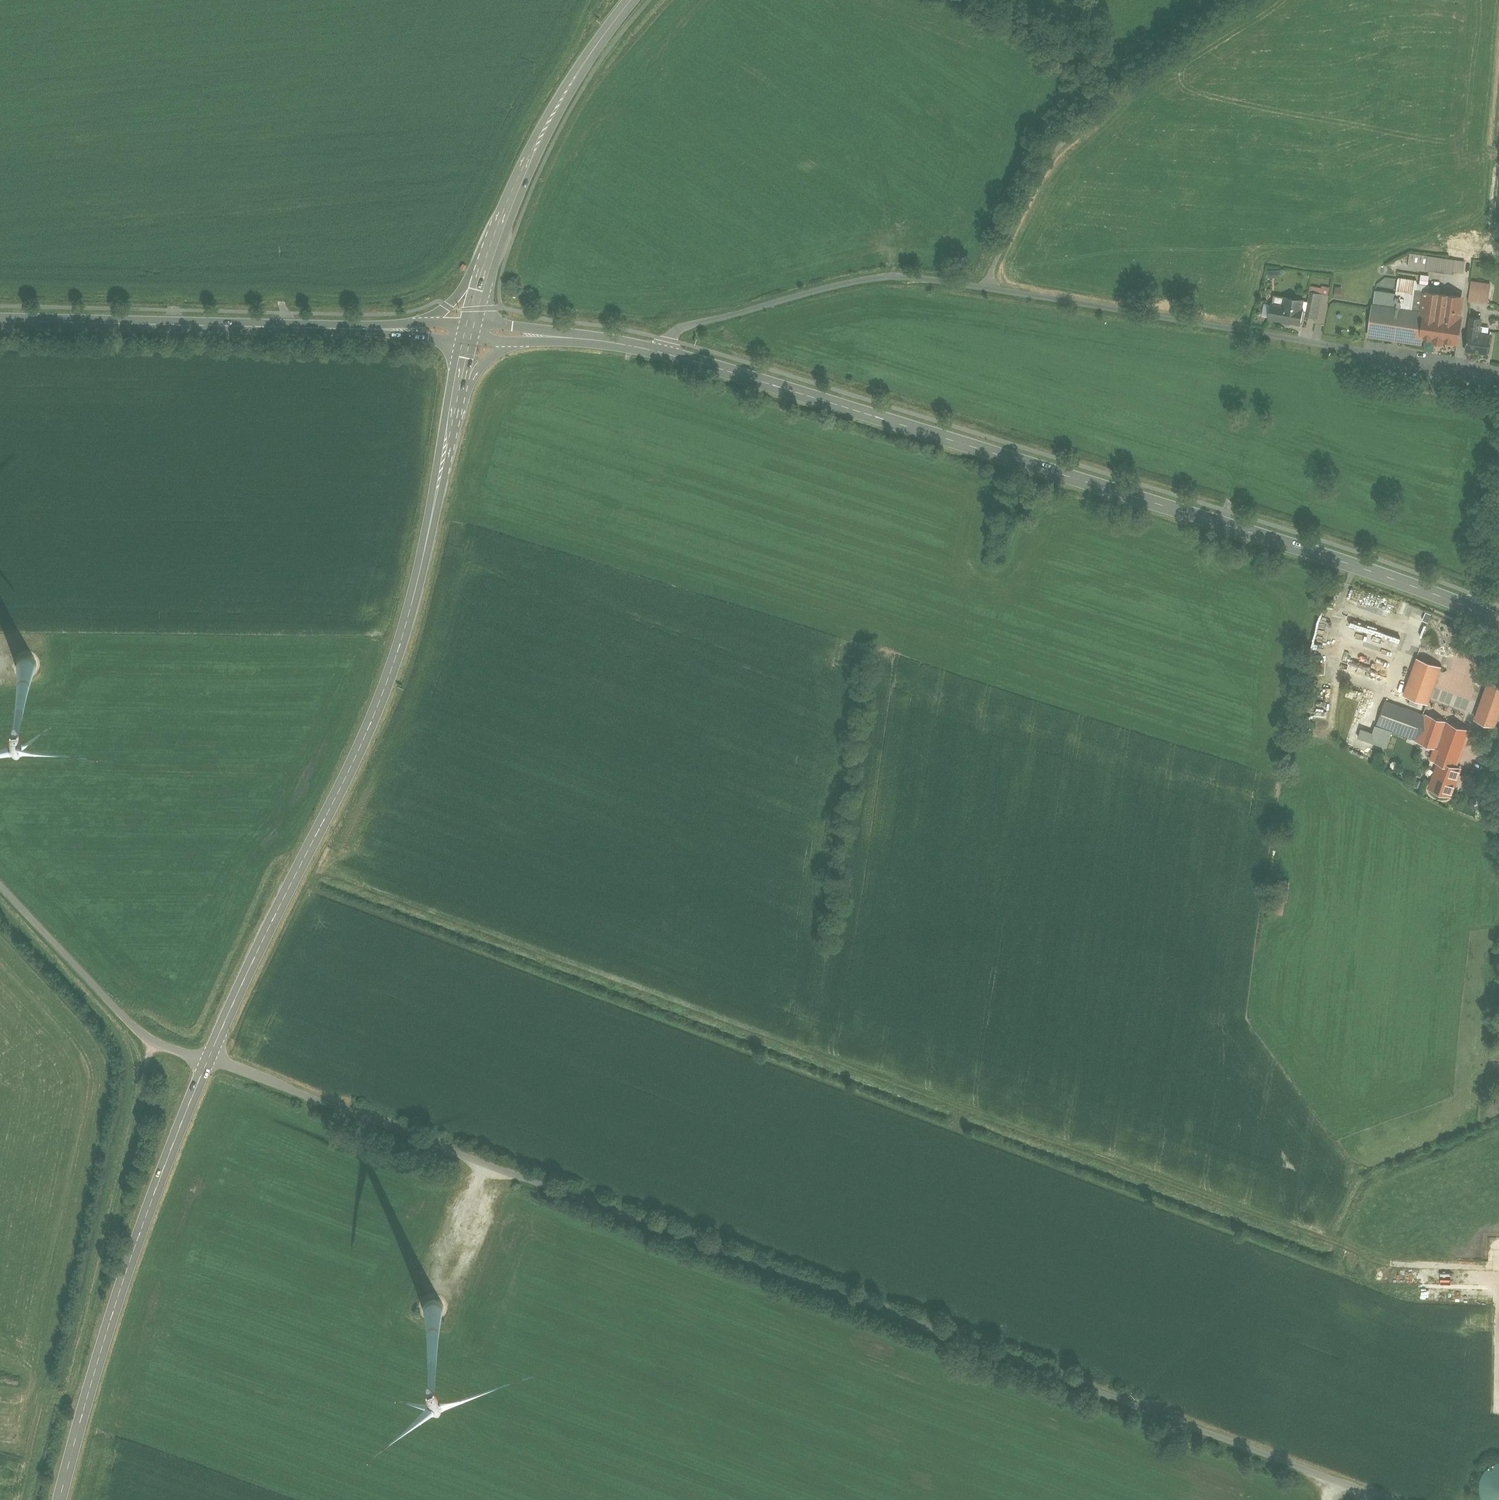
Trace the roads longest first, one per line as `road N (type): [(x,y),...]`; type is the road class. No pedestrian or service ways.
road 1 (unclassified): [(1383,1499),(207,1061)]
road 2 (secondary): [(1470,608),(663,352)]
road 3 (track): [(1498,1267),(1381,1261),(822,1054)]
road 4 (secondary): [(430,524),(370,723),(207,1061)]
road 5 (unclassified): [(984,289),(1284,332),(1498,376)]
road 6 (secondary): [(207,1061),(131,1258),(59,1499)]
road 7 (secondary): [(375,329),(0,320)]
road 8 (unclassified): [(663,352),(686,325),(812,293),(905,279),(984,289)]
road 9 (tertiary): [(478,323),(528,177),(598,42)]
road 10 (unclassified): [(207,1061),(154,1041),(130,1023),(0,883)]
road 11 (tertiary): [(598,42),(551,106),(486,247)]
road 12 (unclassified): [(984,289),(1009,227),(1055,150),(1108,105)]
road 13 (secondary): [(459,337),(430,524)]
road 14 (secondary): [(454,429),(485,363),(529,340)]
road 15 (residential): [(1470,608),(1498,490)]
road 16 (secondary): [(486,247),(447,305),(401,323)]

